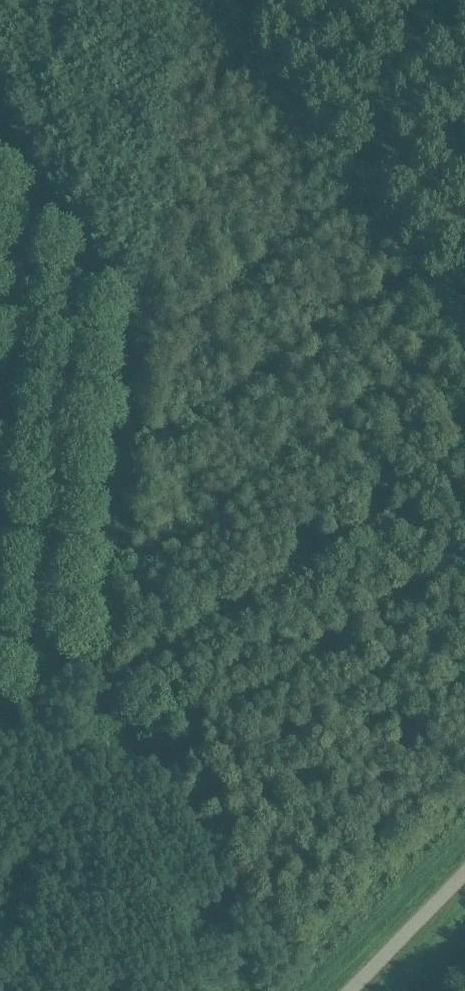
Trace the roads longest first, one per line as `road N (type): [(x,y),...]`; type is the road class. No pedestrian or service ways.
road 1 (unclassified): [(351,990),(464,874)]

